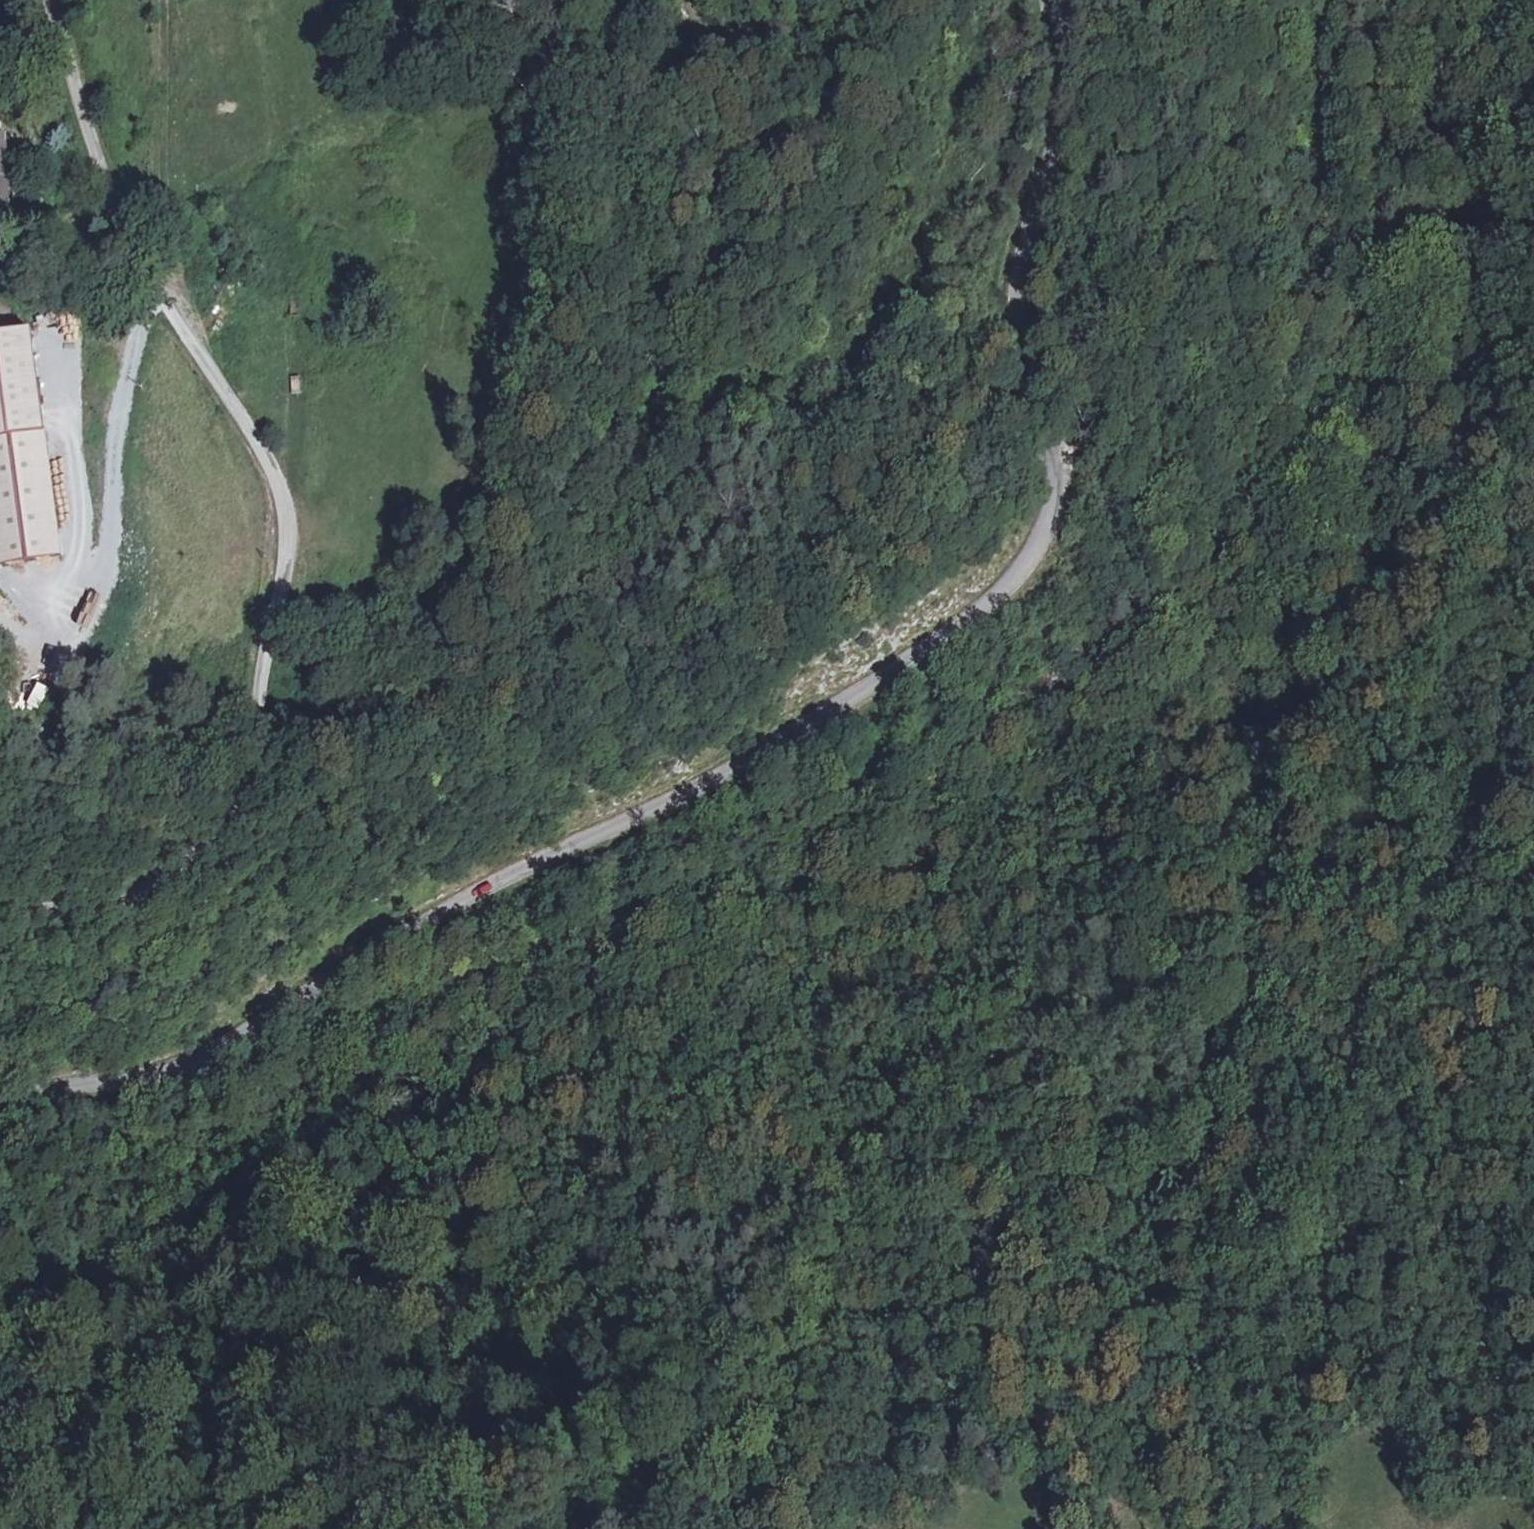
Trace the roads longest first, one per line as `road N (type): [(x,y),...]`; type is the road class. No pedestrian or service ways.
road 1 (unclassified): [(1053,0),(1055,158),(1024,243),(1018,287),(1070,512),(1054,555),(1014,594),(953,632),(685,784),(397,933),(174,1066),(100,1093),(0,1108)]
road 2 (unclassified): [(0,920),(123,906),(216,836),(253,788),(288,540),(277,483),(135,266),(45,0)]

